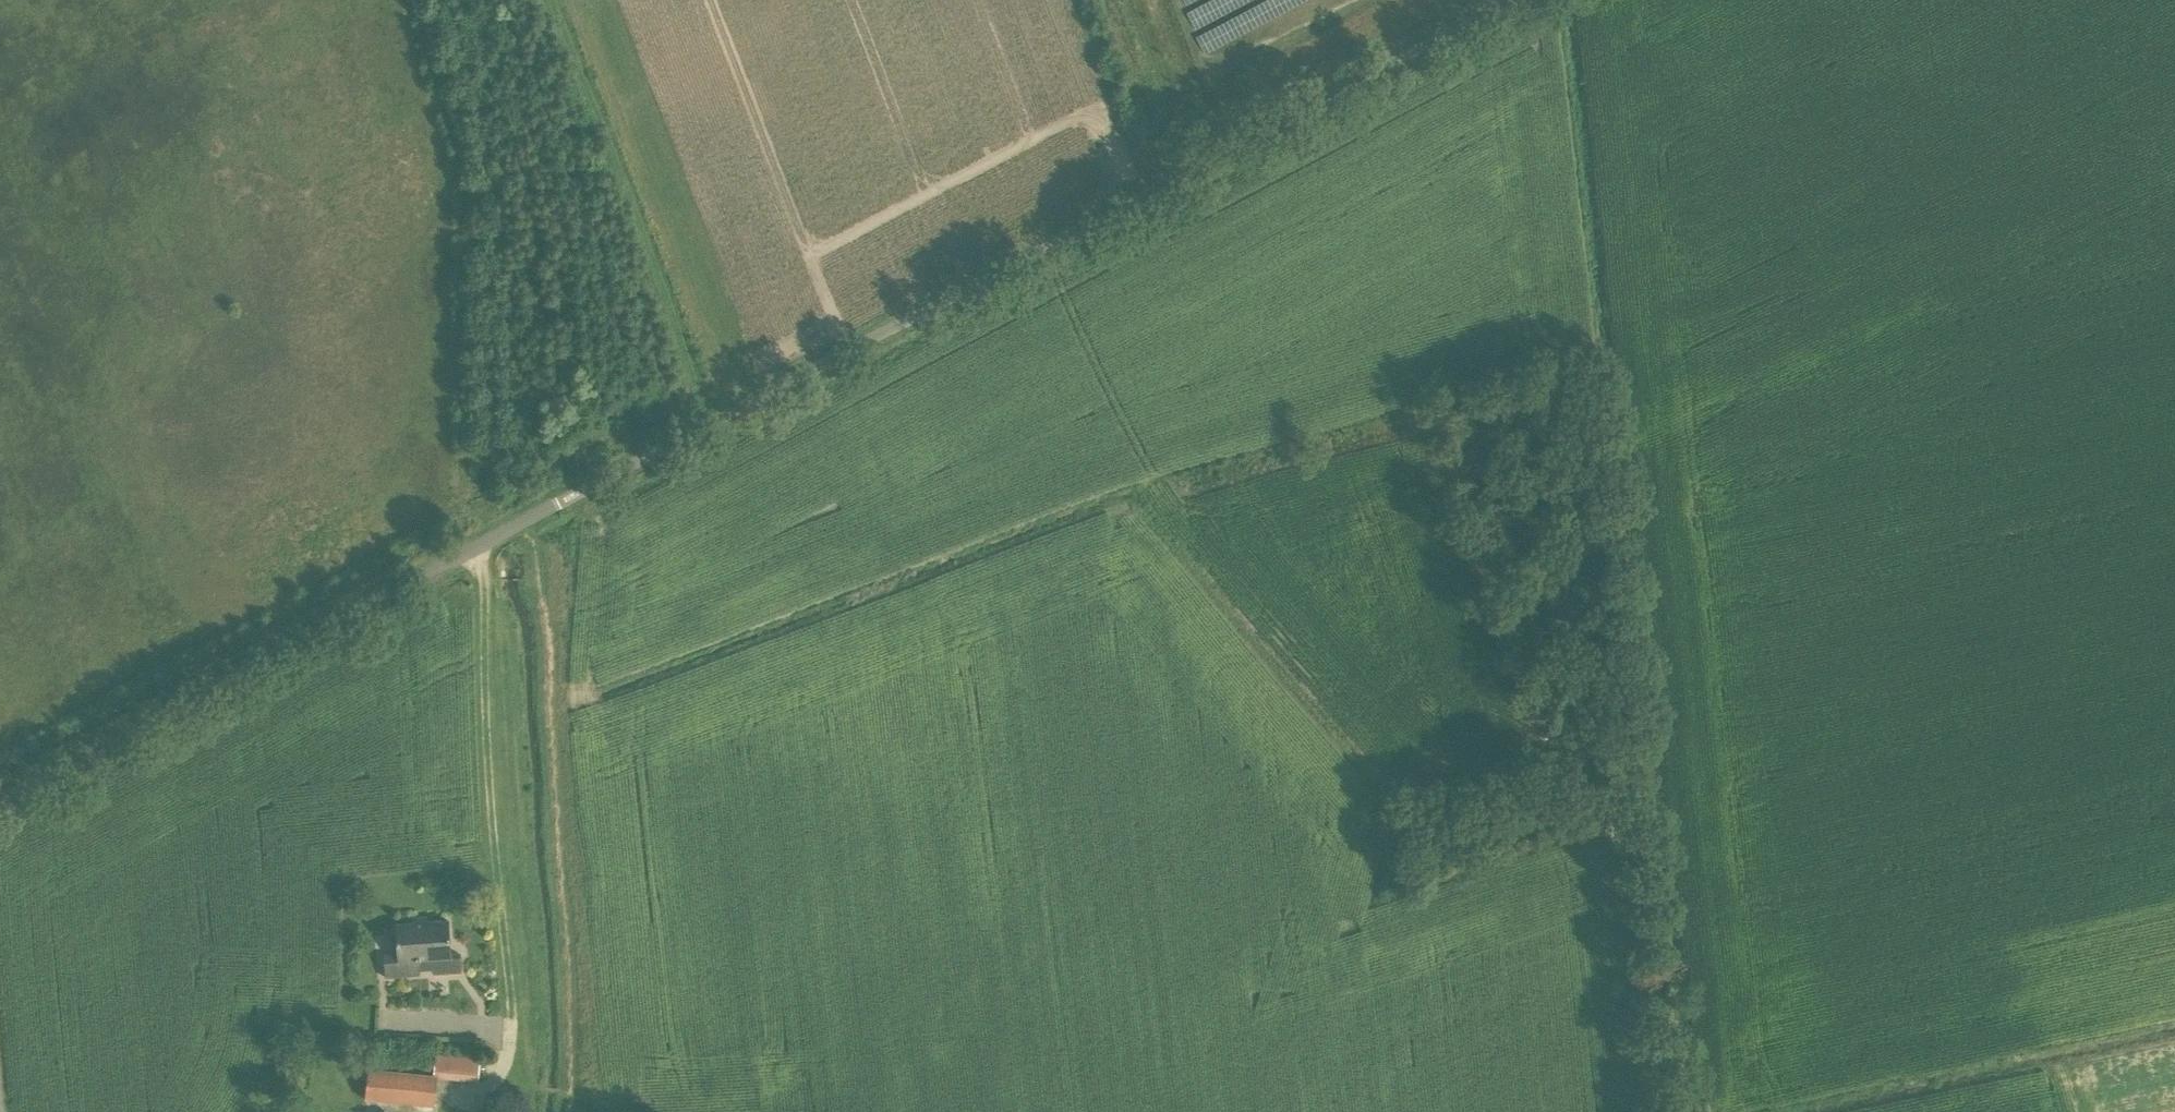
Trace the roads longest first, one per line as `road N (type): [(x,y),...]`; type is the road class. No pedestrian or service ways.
road 1 (unclassified): [(0,796),(1508,0)]

